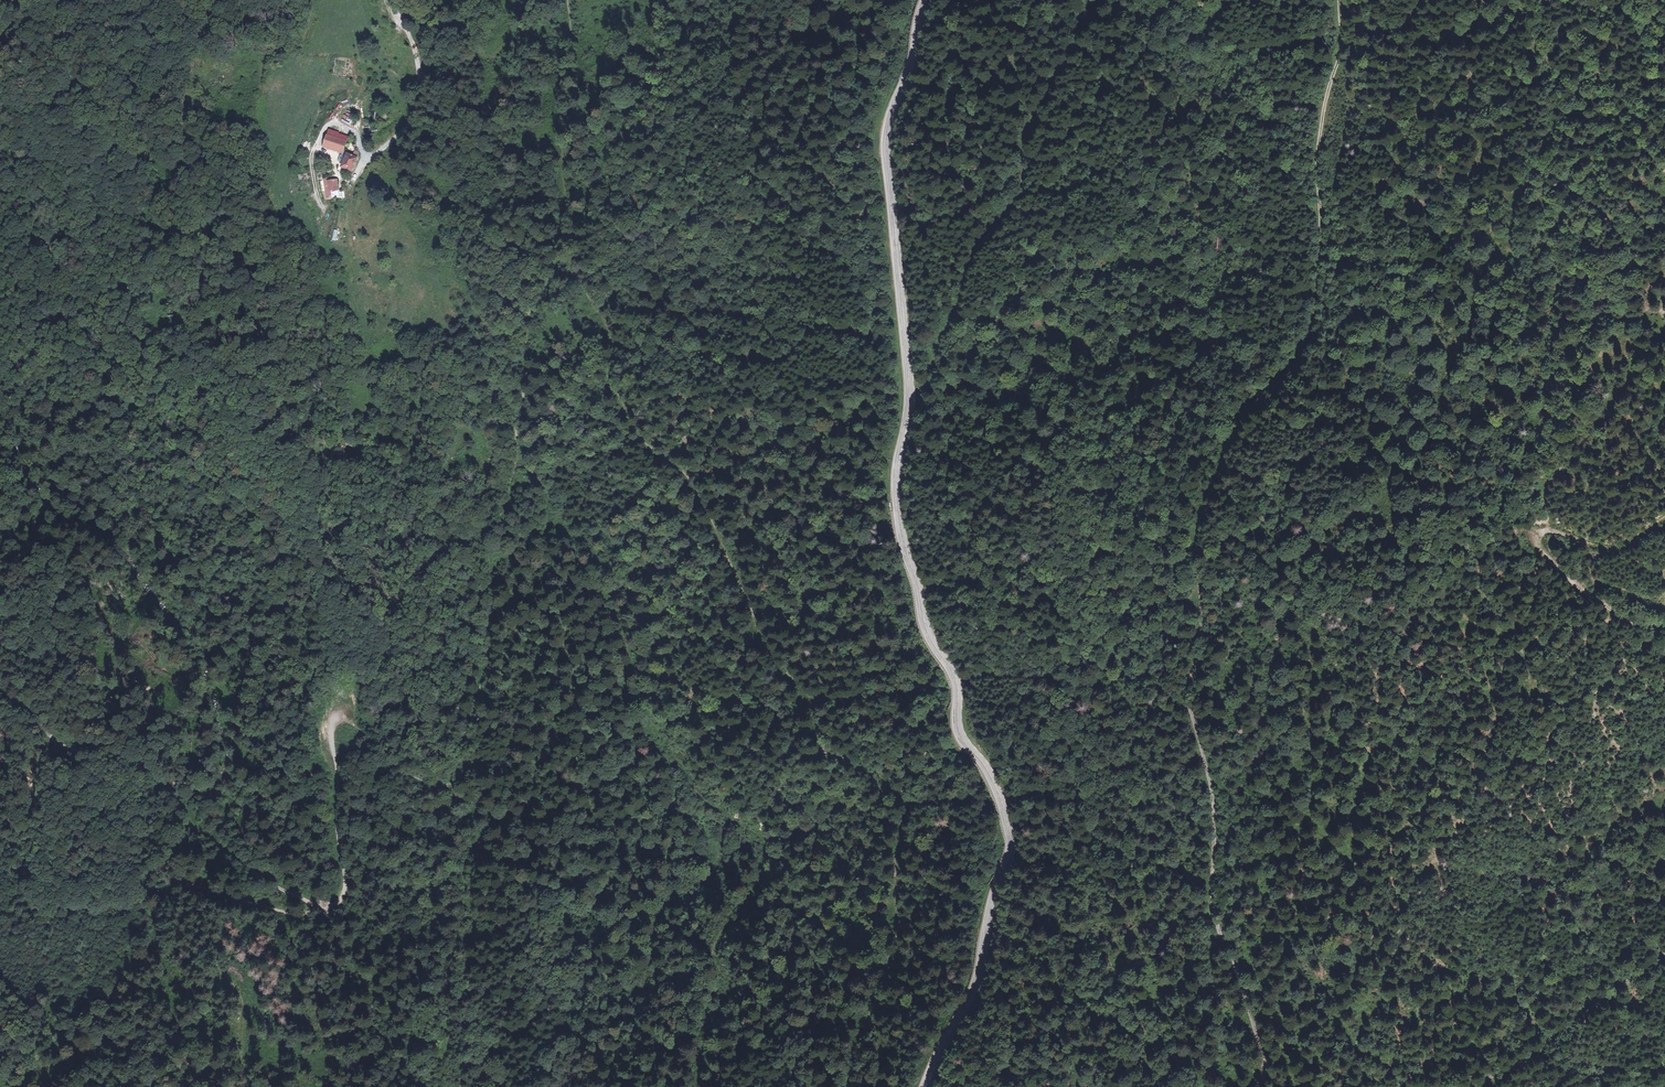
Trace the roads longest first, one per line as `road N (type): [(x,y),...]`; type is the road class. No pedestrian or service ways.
road 1 (track): [(565,0),(554,153),(560,260),(603,327),(623,421),(688,484),(735,580),(754,644),(805,700),(814,740),(905,807),(909,829),(894,875),(889,978),(861,1029),(846,1086)]
road 2 (secondary): [(928,0),(887,139),(911,401),(897,478),(899,514),(929,636),(957,678),(960,734),(994,779),(1014,852),(993,905),(977,991),(921,1086)]
road 3 (track): [(1258,1086),(1260,1045),(1214,915),(1212,797),(1189,705),(1202,627),(1198,536),(1248,408),(1306,353),(1323,254),(1318,151),(1342,44),(1340,0)]
road 4 (track): [(1664,1054),(1571,1057),(1531,1031),(1477,975),(1405,951),(1355,871),(1349,841),(1373,712),(1377,633)]
road 5 (track): [(910,388),(924,378),(953,319),(971,258),(1015,205),(1029,176),(1027,126),(1098,0)]
road 6 (track): [(317,906),(199,834),(160,774),(137,757),(53,741),(0,689)]
road 7 (track): [(36,1086),(116,990),(169,900),(202,887),(296,915),(317,906)]
road 8 (track): [(1664,517),(1614,547),(1549,529),(1535,545),(1618,616),(1664,620)]
road 9 (track): [(392,0),(420,65),(414,113),(369,157),(357,133),(337,122),(325,126),(310,156)]
road 10 (track): [(1664,949),(1549,1043),(1462,1086)]
road 11 (track): [(1664,454),(1615,478),(1556,468),(1547,482),(1542,530)]

